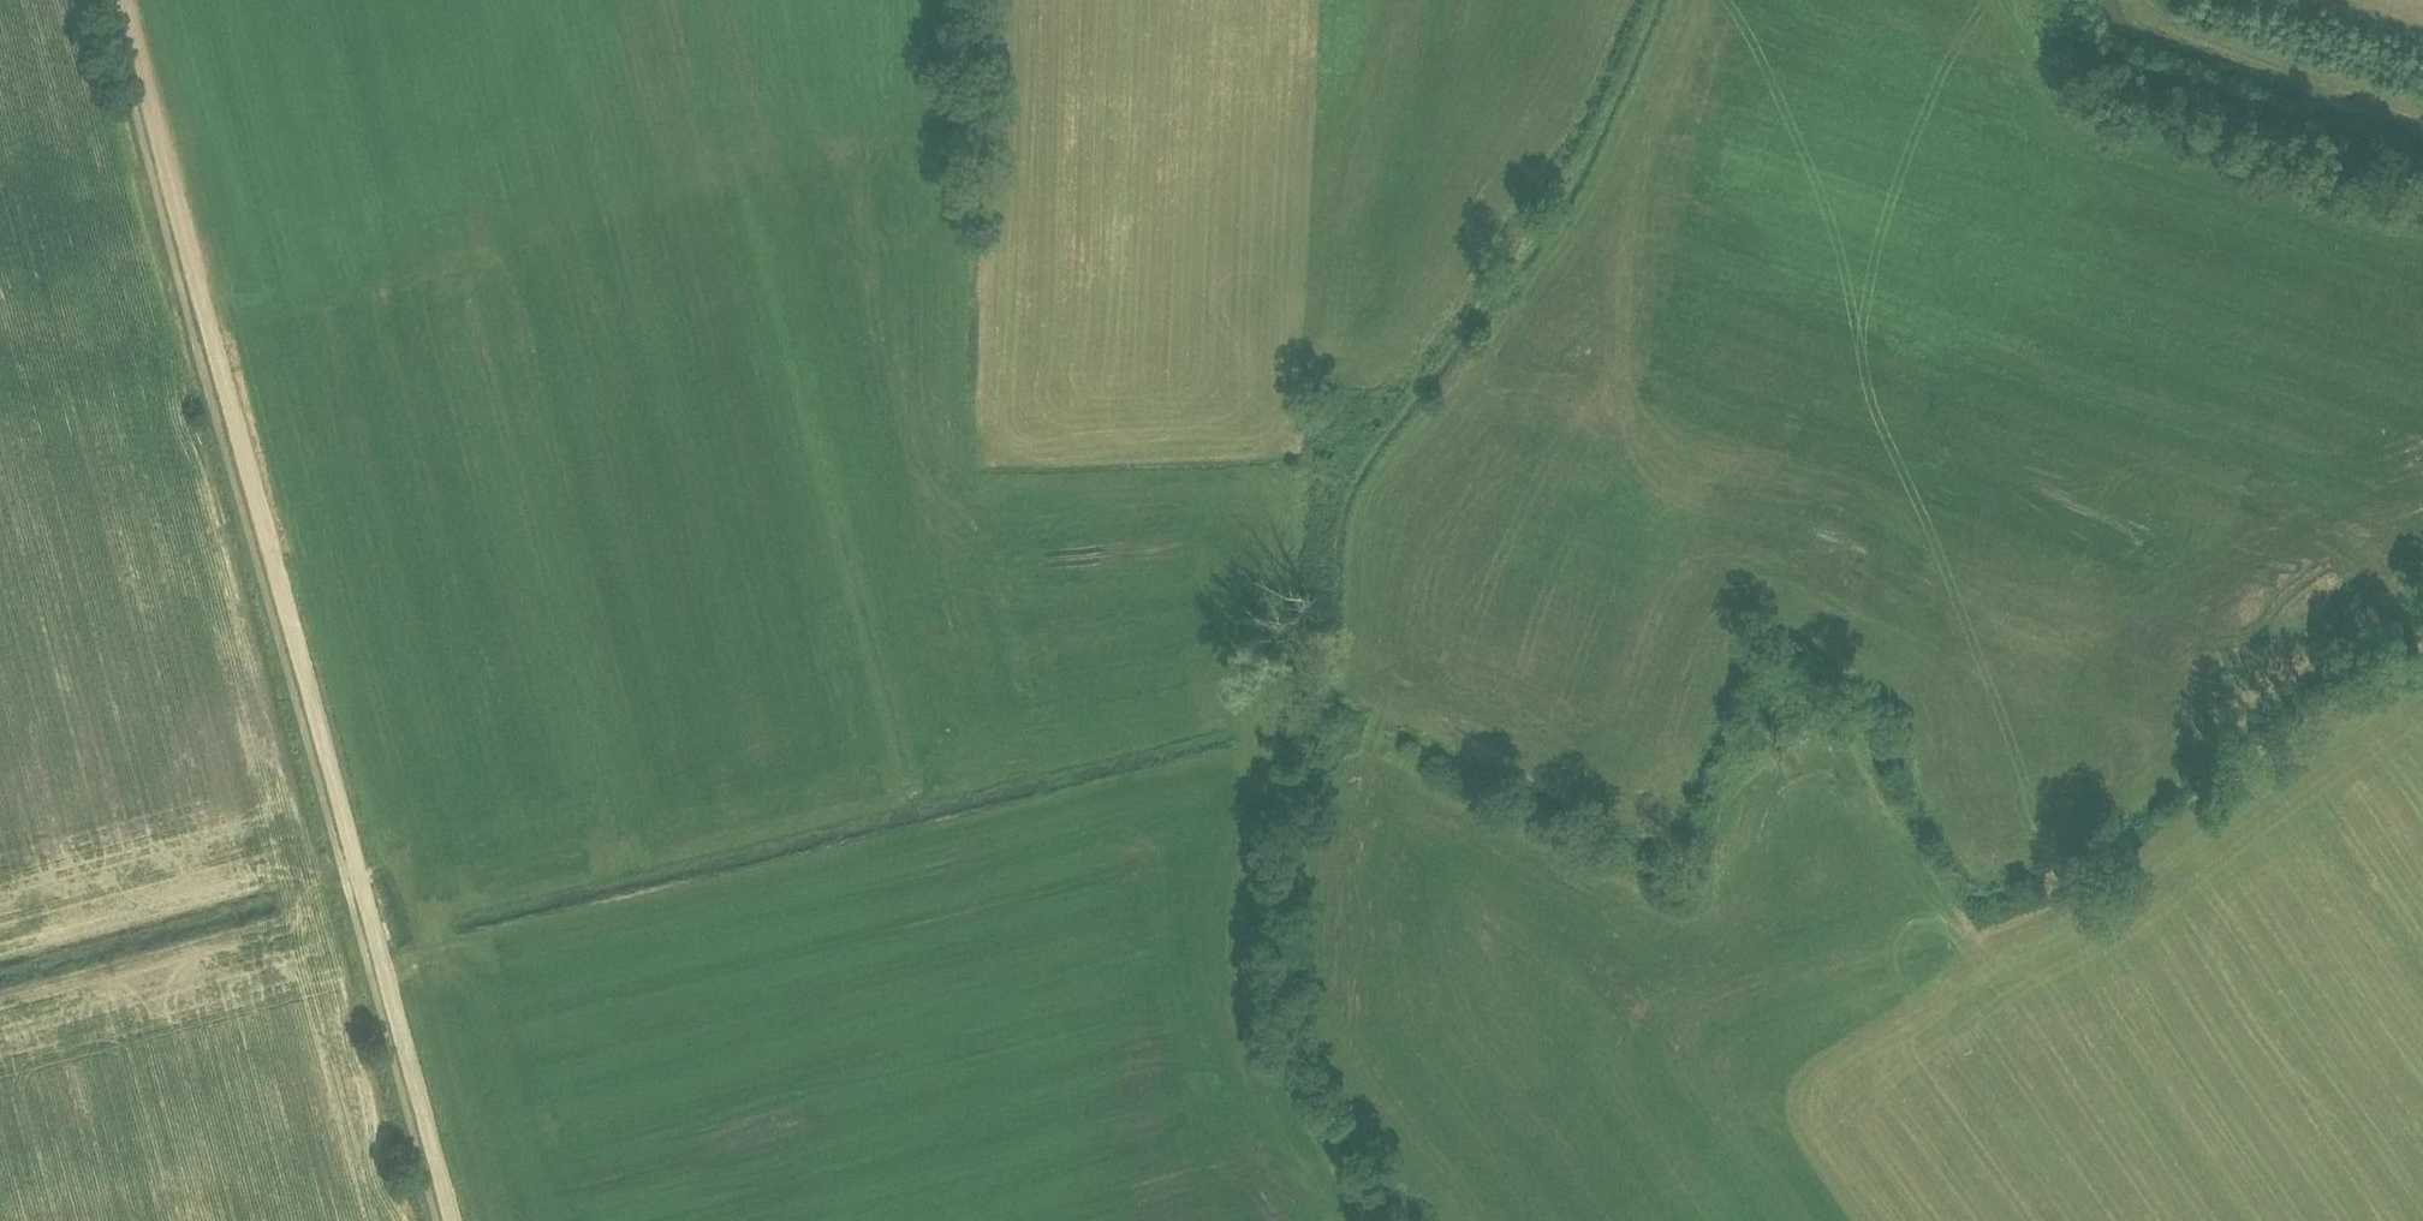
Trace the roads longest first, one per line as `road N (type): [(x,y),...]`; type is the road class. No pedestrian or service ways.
road 1 (track): [(124,0),(453,1220)]

